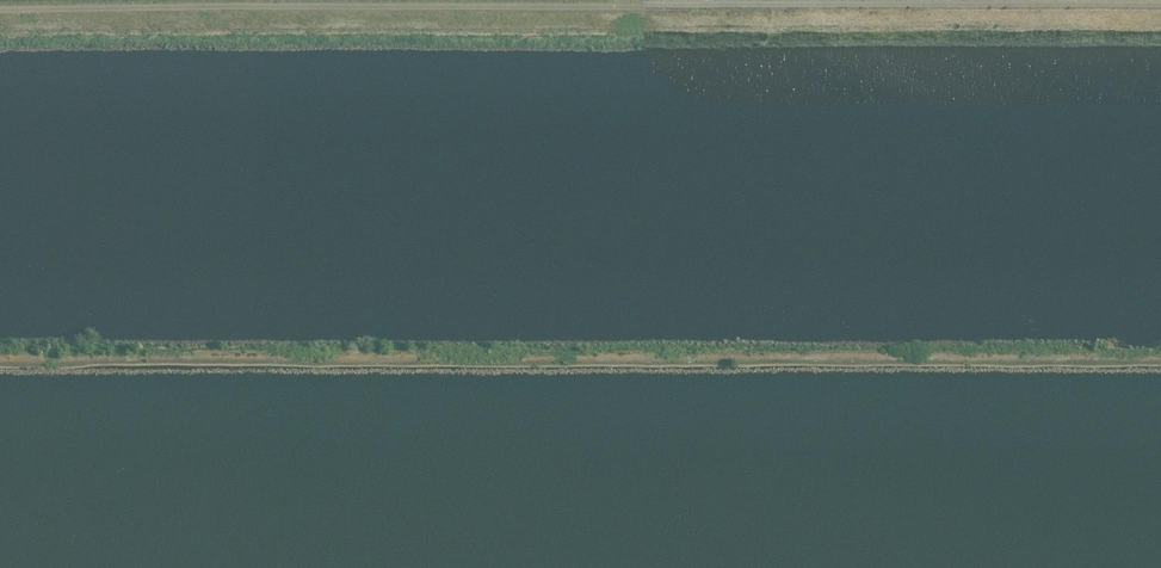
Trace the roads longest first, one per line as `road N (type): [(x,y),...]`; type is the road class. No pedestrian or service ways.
road 1 (unclassified): [(1160,4),(0,7)]

